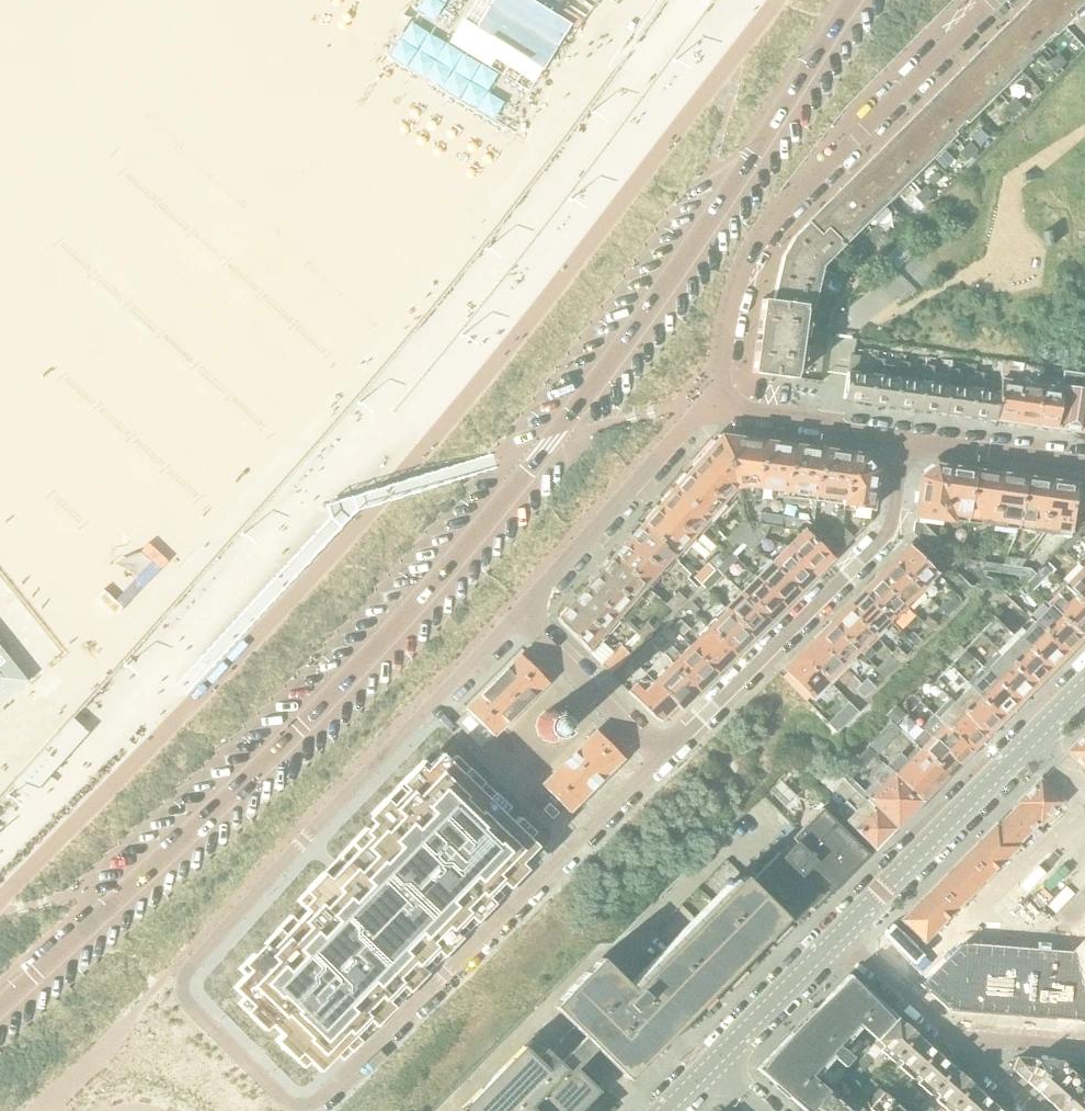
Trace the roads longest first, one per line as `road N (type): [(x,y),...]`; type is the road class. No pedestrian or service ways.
road 1 (residential): [(854,0),(657,297),(447,571),(300,728),(0,1005)]
road 2 (residential): [(719,406),(732,299),(761,240),(994,0)]
road 3 (residential): [(903,441),(891,528),(662,757)]
road 4 (residential): [(837,937),(1084,687)]
road 5 (residential): [(519,613),(694,415),(719,406)]
road 6 (residential): [(662,757),(519,613)]
road 7 (residential): [(903,441),(719,406)]
road 8 (residential): [(1084,465),(903,441)]
road 9 (residential): [(712,1063),(837,937)]
road 10 (residential): [(662,757),(541,869)]
road 11 (residential): [(945,1037),(837,937)]
road 12 (residential): [(945,1037),(1084,1046)]
road 13 (residential): [(434,705),(519,613)]

